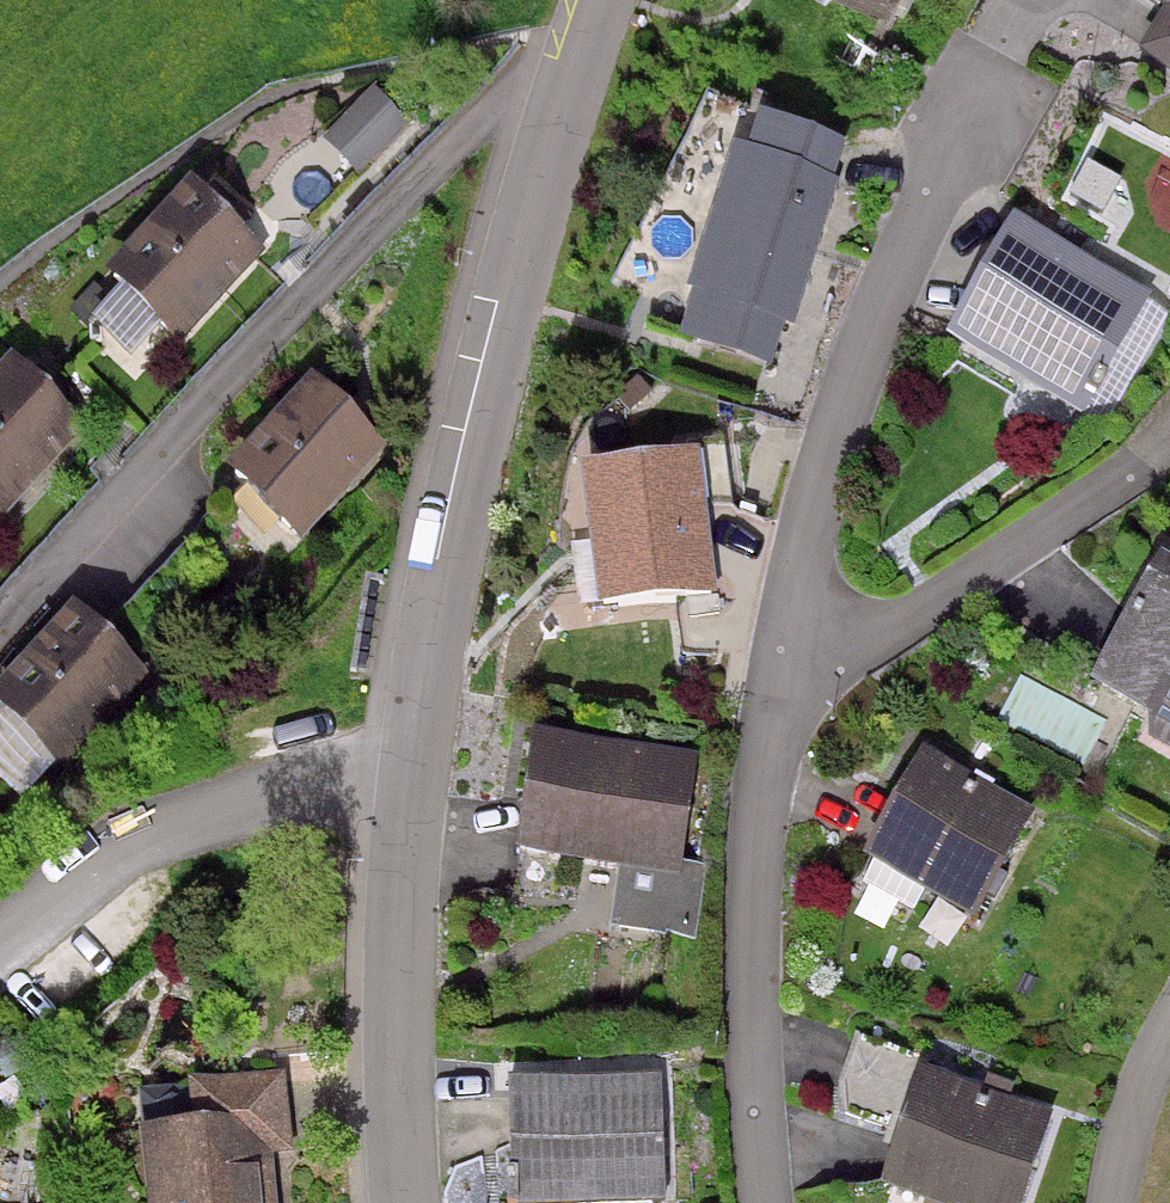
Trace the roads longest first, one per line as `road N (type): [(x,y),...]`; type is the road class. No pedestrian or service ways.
road 1 (residential): [(0,640),(499,107),(565,117)]
road 2 (residential): [(1026,8),(815,501),(783,694)]
road 3 (residential): [(409,797),(456,536),(565,117)]
road 4 (residential): [(783,694),(758,920),(767,1202)]
road 5 (residential): [(409,797),(324,791),(242,802),(161,830),(0,942)]
road 6 (residential): [(1158,461),(783,694)]
road 7 (residential): [(395,1202),(409,797)]
road 8 (residential): [(1169,1056),(1132,1126),(1115,1202)]
road 9 (residential): [(565,117),(603,0)]

